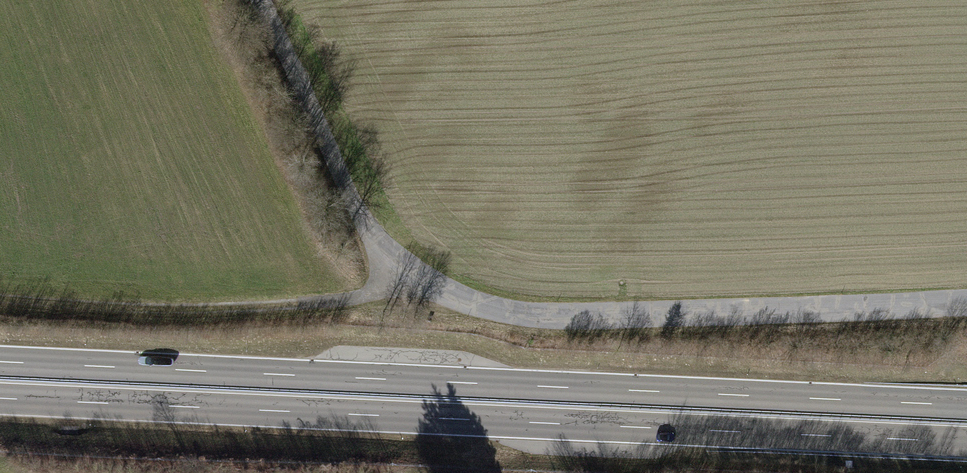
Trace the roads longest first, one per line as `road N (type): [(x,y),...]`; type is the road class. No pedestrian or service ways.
road 1 (trunk): [(966,406),(0,362)]
road 2 (trunk): [(0,399),(966,442)]
road 3 (unclassified): [(966,304),(555,316),(490,307),(445,290),(396,260),(362,220),(261,0)]
road 4 (track): [(410,271),(363,297),(297,304),(142,309),(0,299)]

